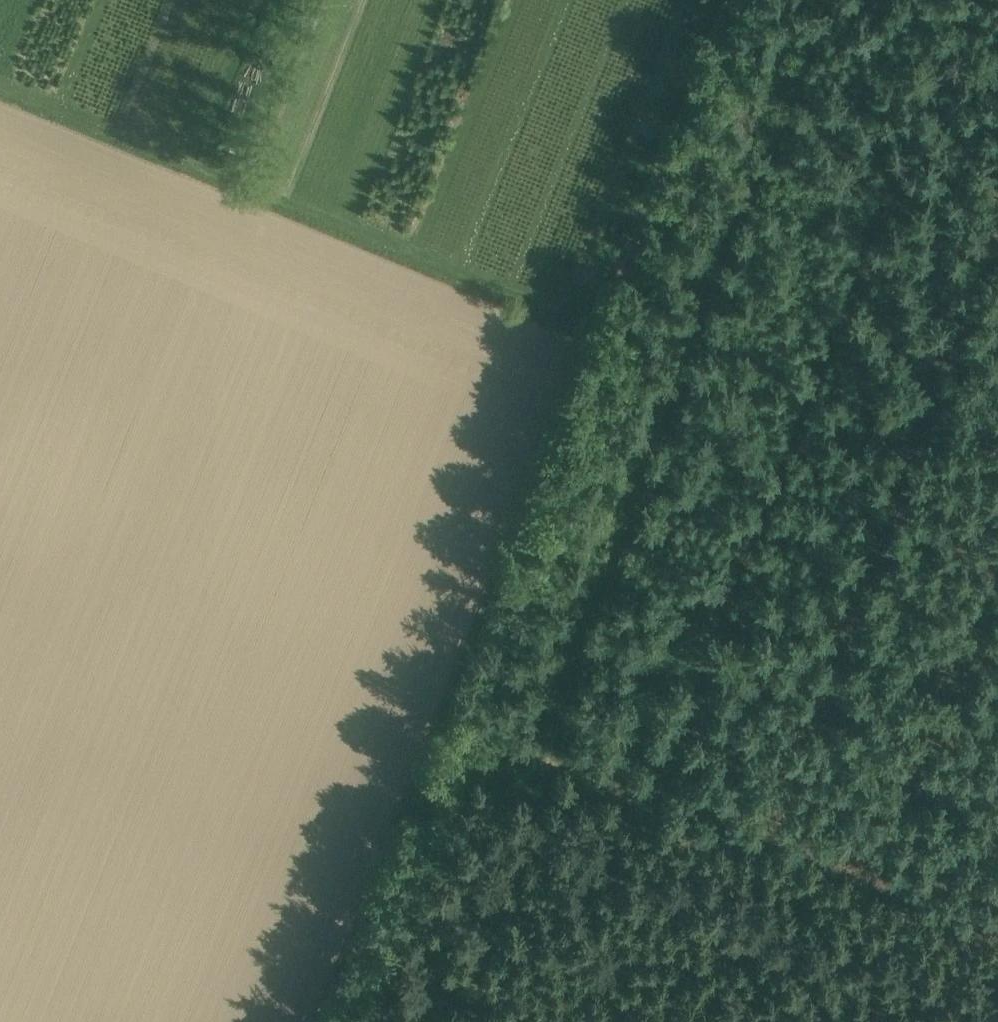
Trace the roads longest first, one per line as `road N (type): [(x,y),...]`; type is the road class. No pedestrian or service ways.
road 1 (track): [(301,1021),(718,0)]

